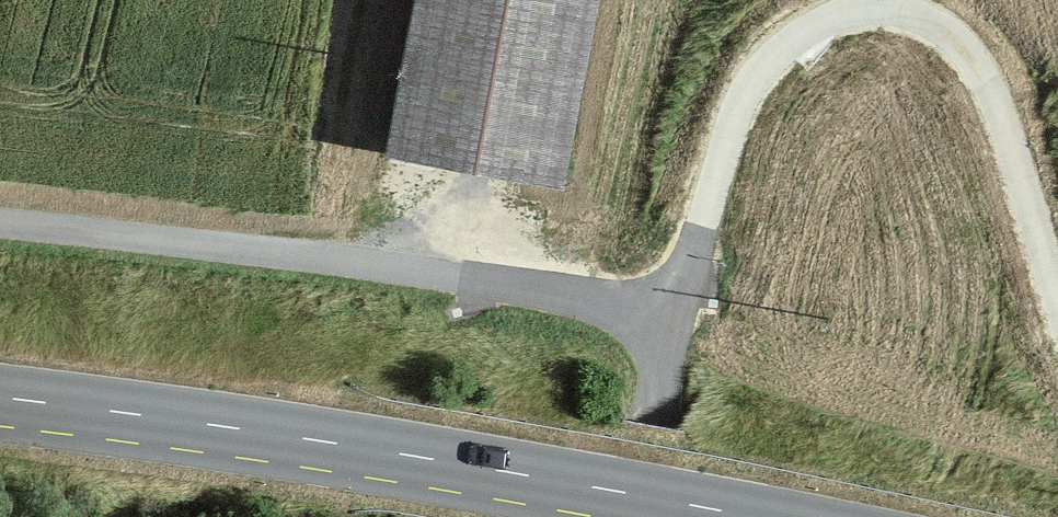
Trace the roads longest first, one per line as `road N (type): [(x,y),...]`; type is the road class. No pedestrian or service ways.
road 1 (track): [(0,224),(370,266),(559,297),(632,318),(653,335),(659,371),(635,516)]
road 2 (track): [(653,335),(698,241),(736,120),(770,64),(824,19),(866,9),(936,24),(996,83),(1019,133),(1057,276)]
road 3 (secondary): [(0,398),(237,428),(749,516)]

